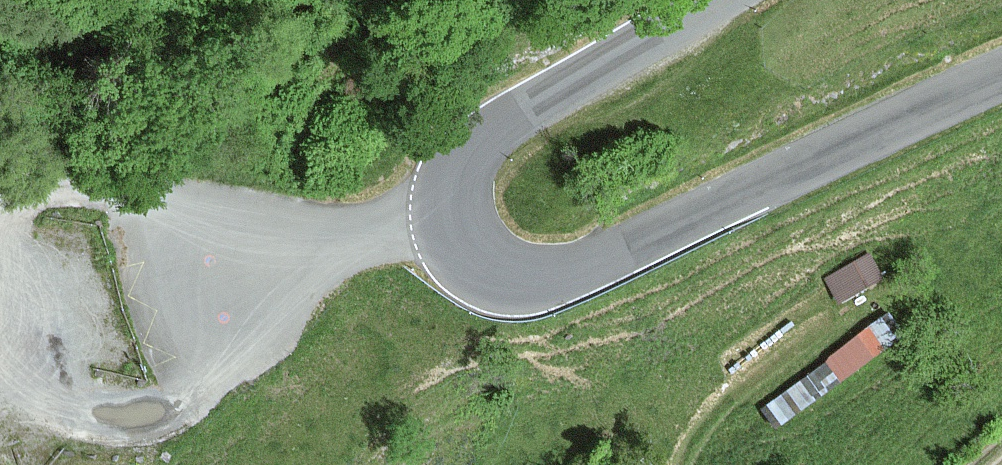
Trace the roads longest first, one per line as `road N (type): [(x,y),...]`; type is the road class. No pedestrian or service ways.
road 1 (tertiary): [(1001,80),(597,269),(529,274),(471,253),(457,223),(459,183),(480,155),(730,0)]
road 2 (track): [(457,223),(288,218),(138,188),(39,192),(0,204)]

